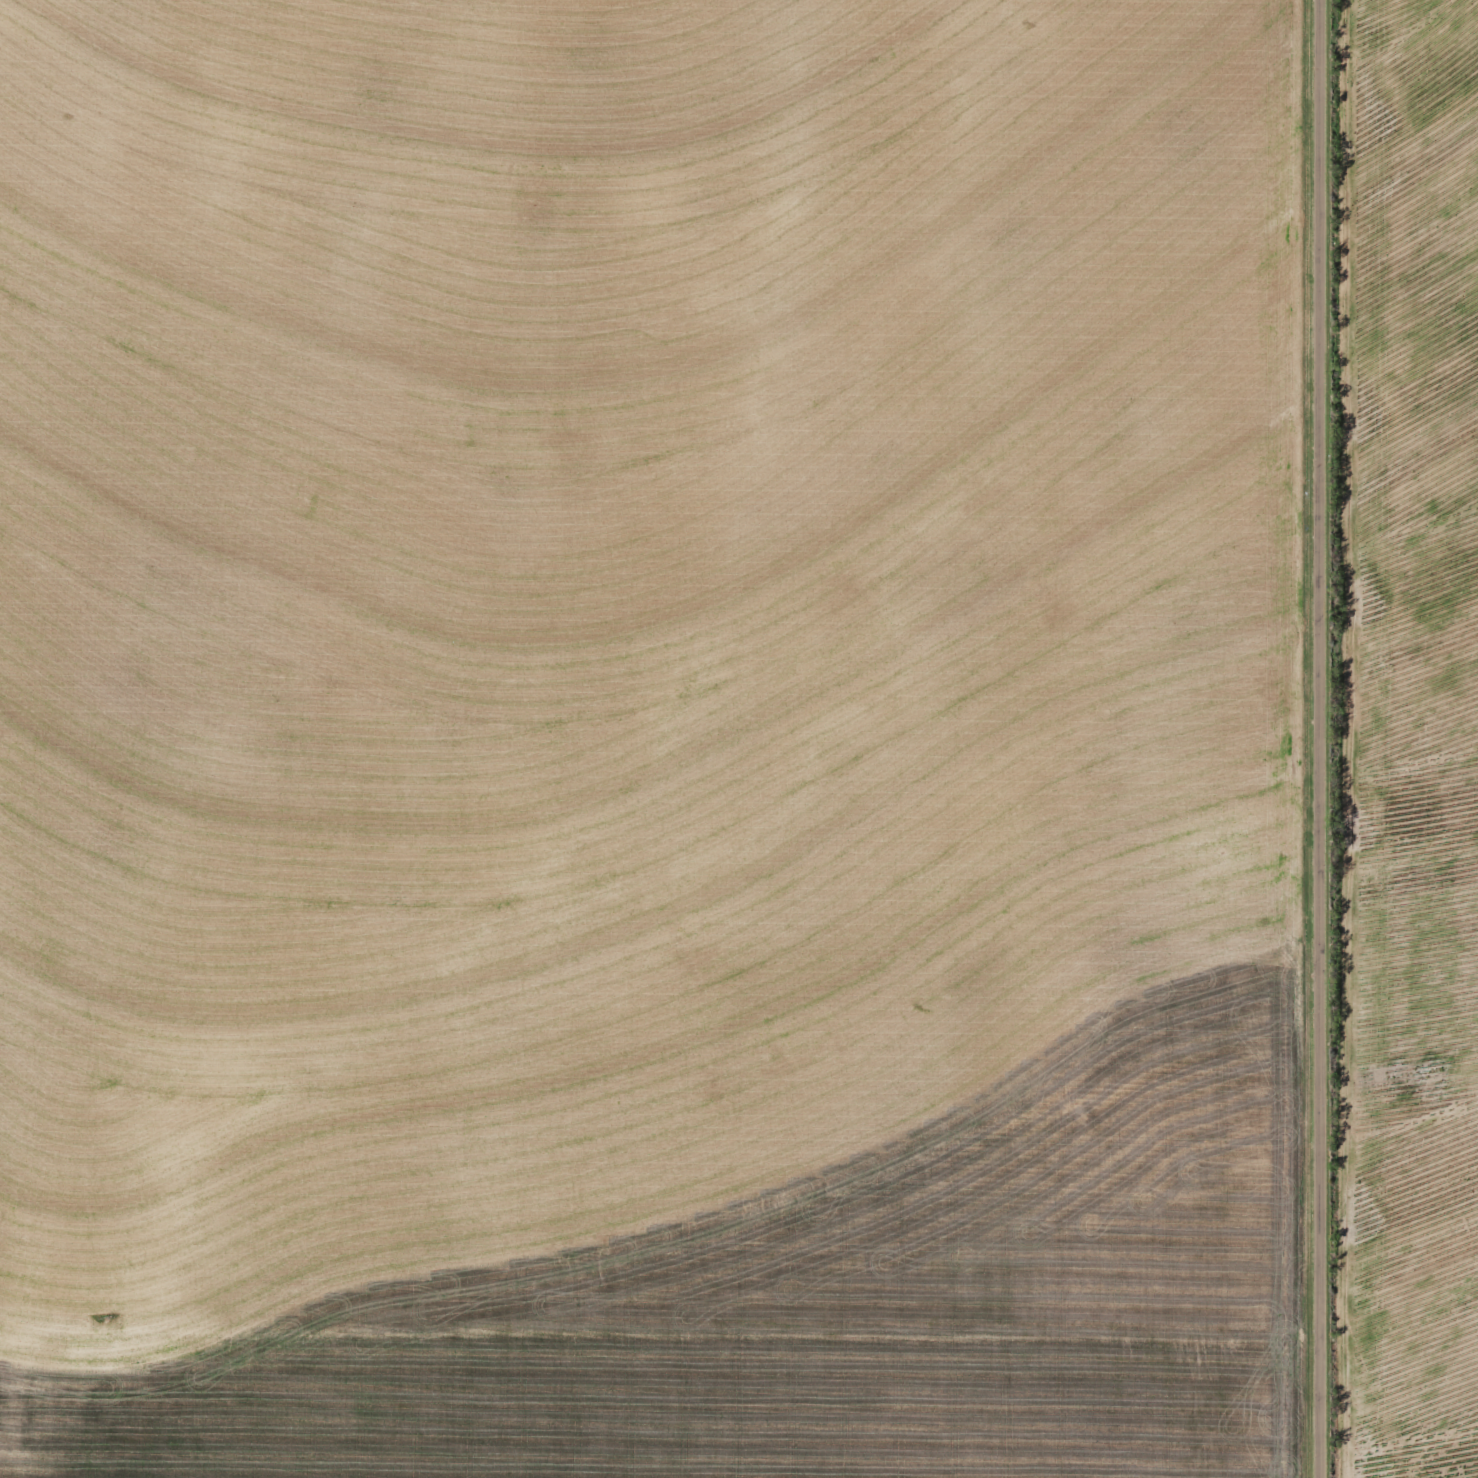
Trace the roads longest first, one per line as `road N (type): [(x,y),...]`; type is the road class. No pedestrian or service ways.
road 1 (residential): [(1295,1477),(1283,0)]

